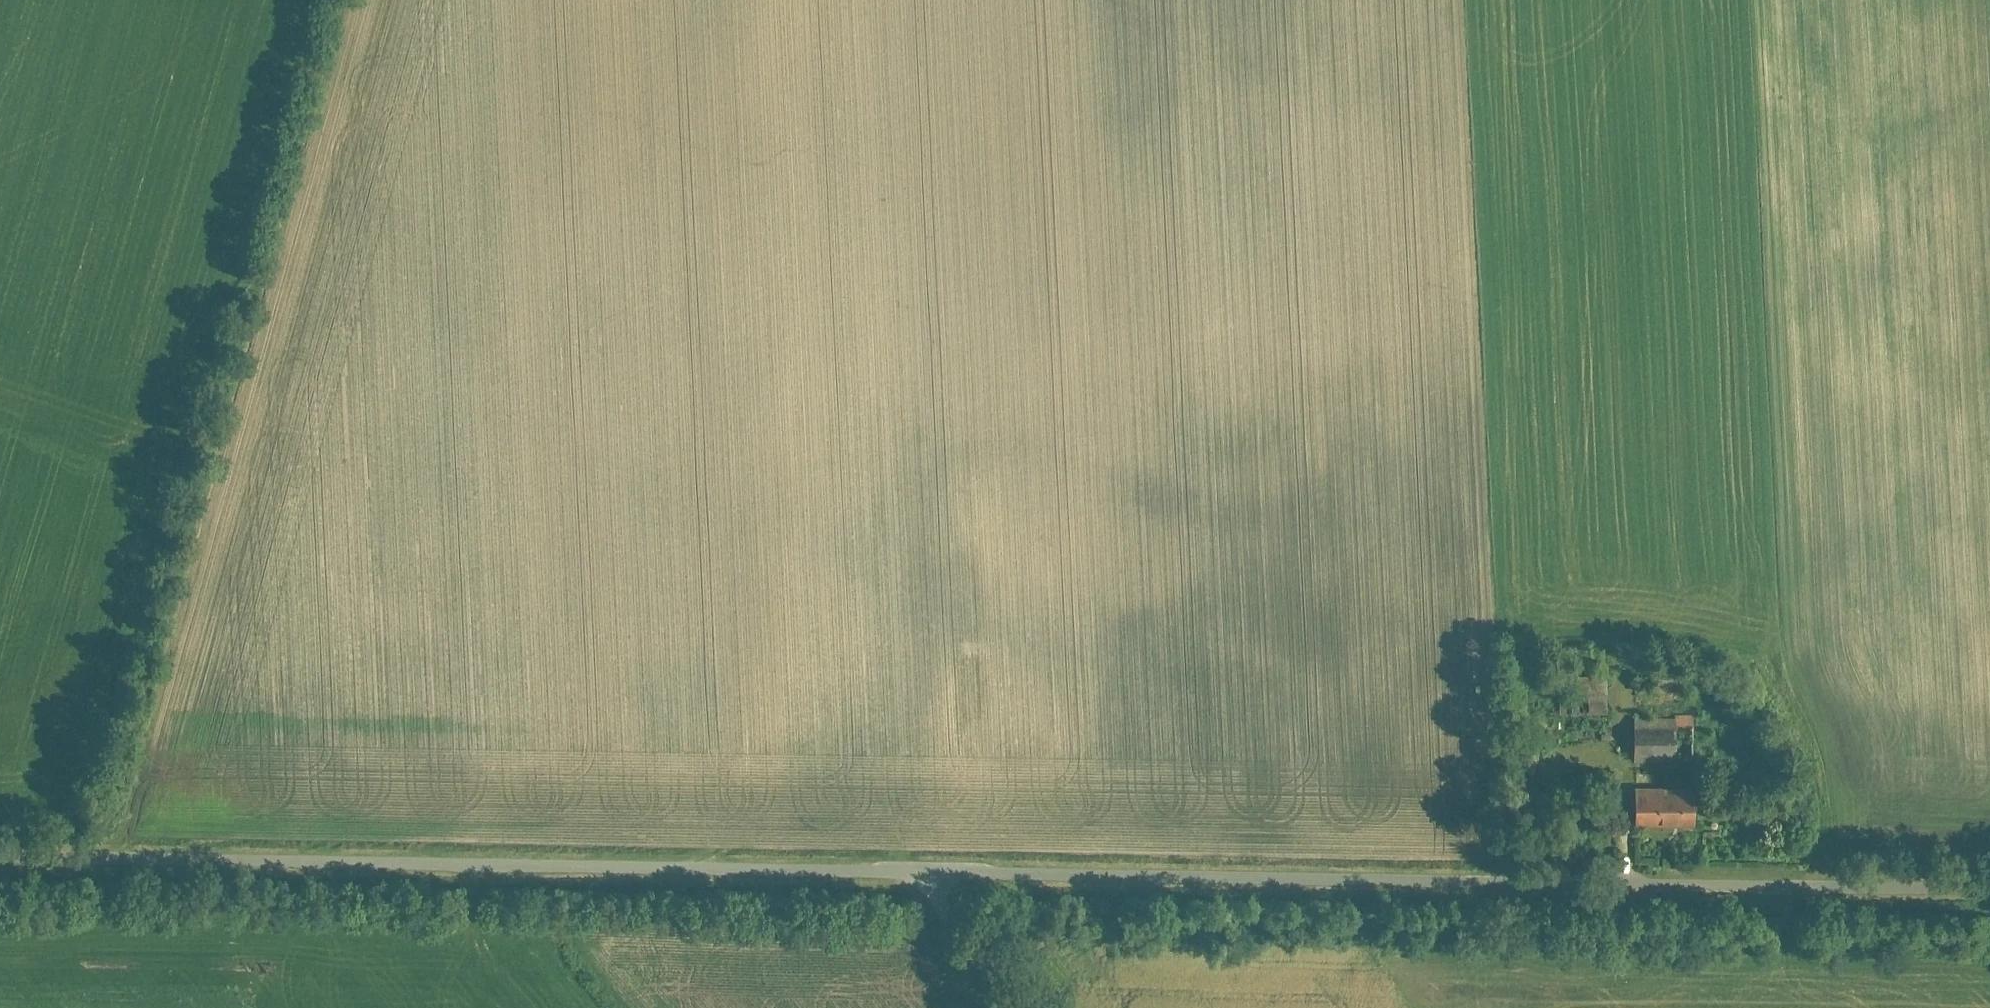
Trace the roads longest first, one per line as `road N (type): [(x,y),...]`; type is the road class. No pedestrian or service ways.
road 1 (residential): [(924,877),(1989,869)]
road 2 (residential): [(0,867),(924,877)]
road 3 (residential): [(1031,1007),(924,877)]

